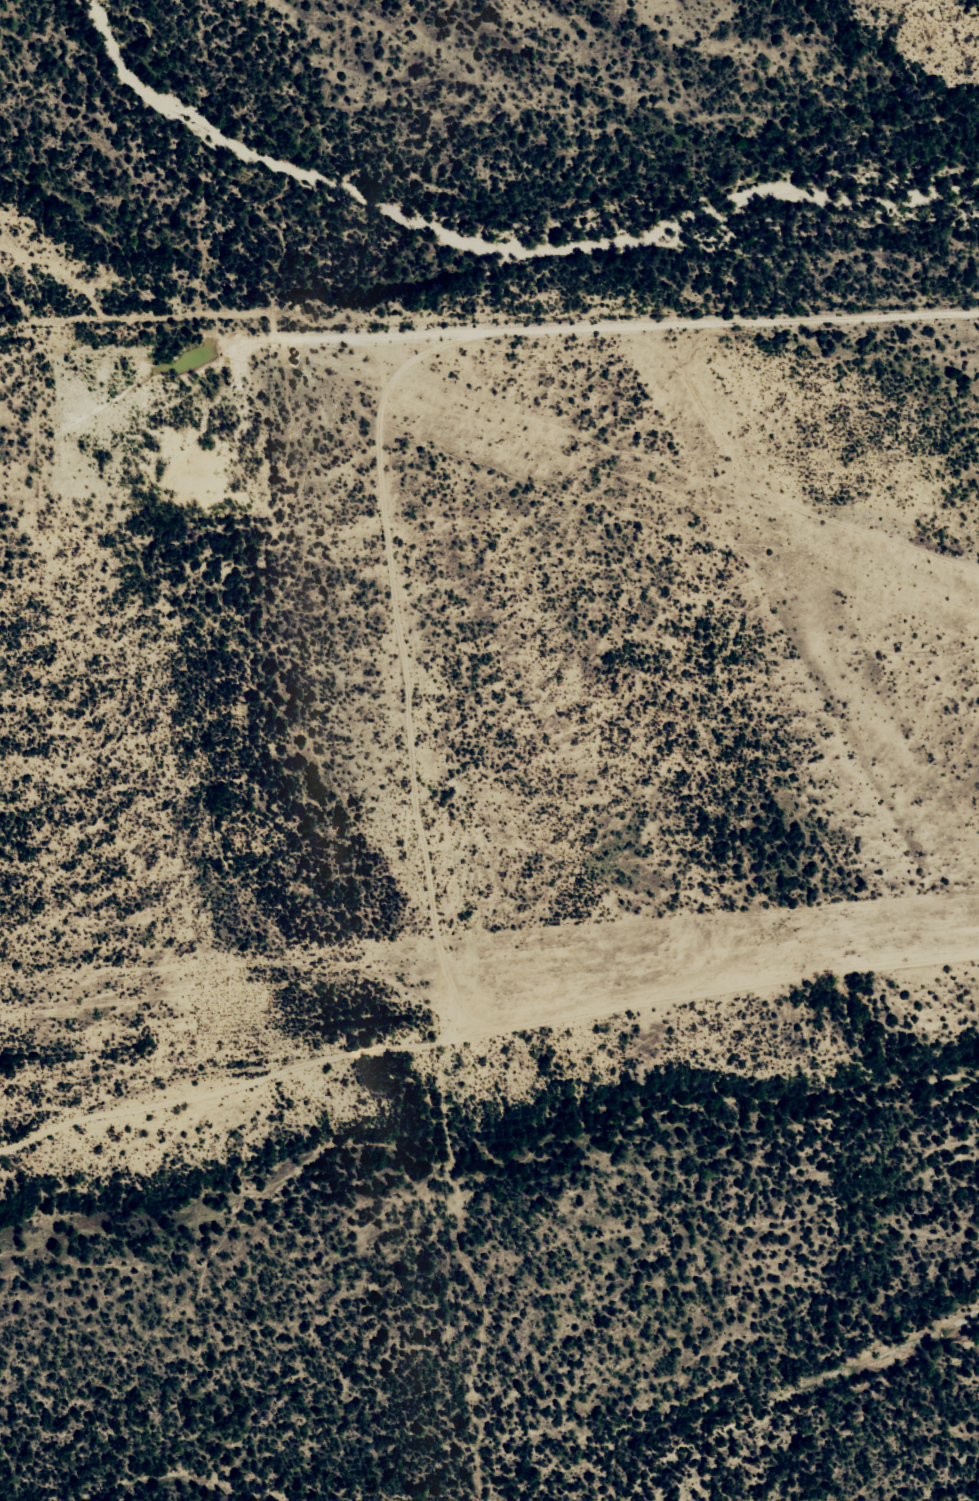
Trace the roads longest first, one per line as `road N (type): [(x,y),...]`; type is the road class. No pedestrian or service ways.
road 1 (track): [(0,1164),(20,1161),(153,1091),(608,1042),(978,974)]

